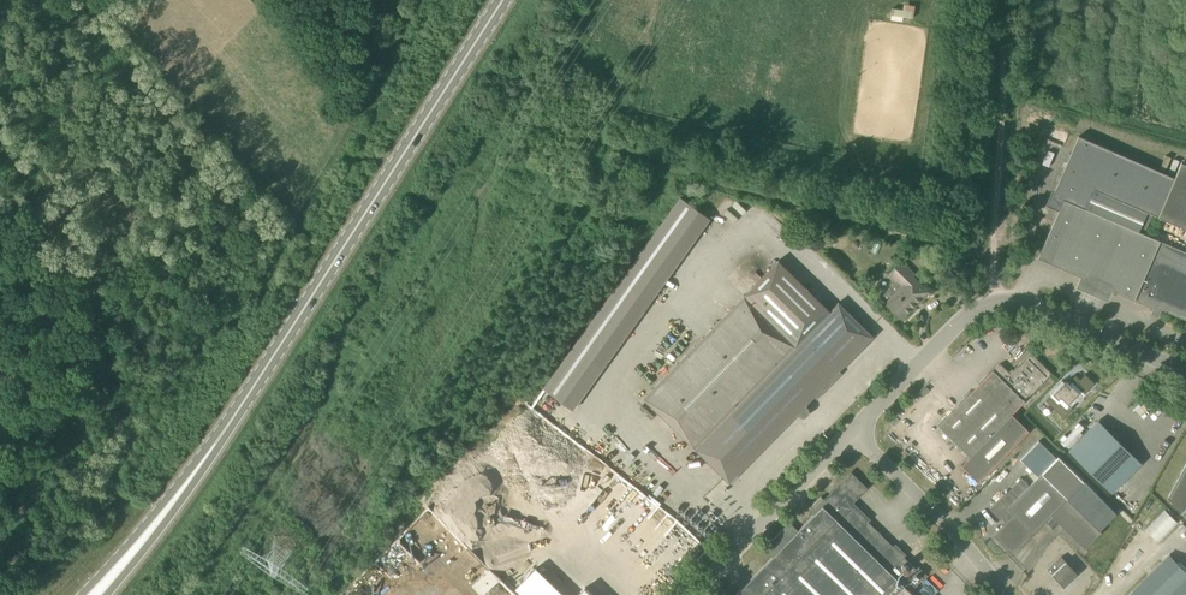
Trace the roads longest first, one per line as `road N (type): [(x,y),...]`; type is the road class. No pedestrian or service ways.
road 1 (primary): [(237,412),(501,0)]
road 2 (track): [(994,258),(682,171),(585,133)]
road 3 (unclassified): [(859,435),(996,298),(1014,299),(1185,368)]
road 4 (primary): [(237,412),(81,594)]
road 5 (unclassified): [(697,594),(859,435)]
road 6 (primary): [(107,594),(237,412)]
road 7 (unclassified): [(1006,594),(859,435)]
road 8 (track): [(988,104),(996,298)]

